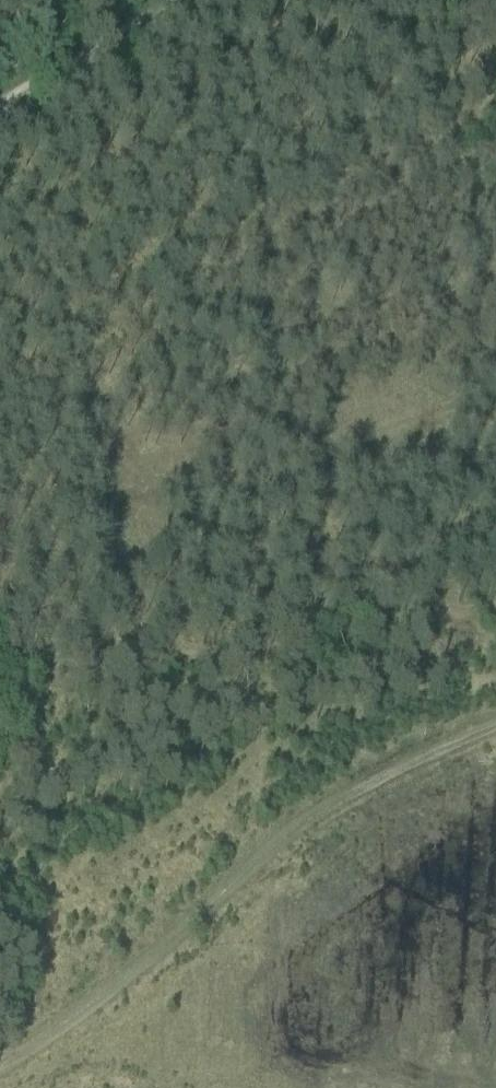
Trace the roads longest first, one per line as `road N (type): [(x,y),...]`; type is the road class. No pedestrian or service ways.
road 1 (track): [(495,728),(379,779),(275,844),(104,1003),(0,1063)]
road 2 (track): [(217,0),(0,129)]

